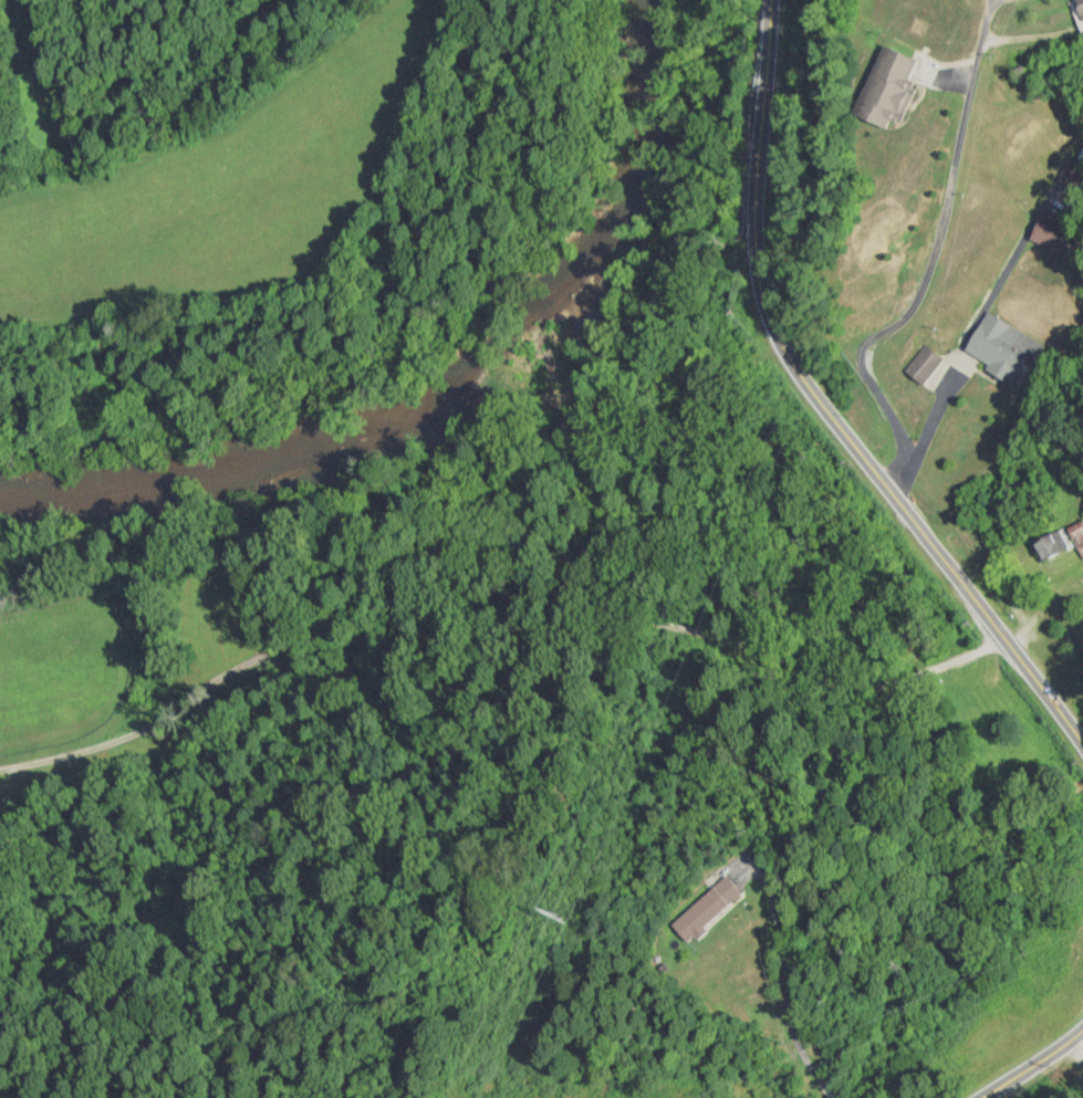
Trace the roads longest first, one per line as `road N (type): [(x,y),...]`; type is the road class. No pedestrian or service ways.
road 1 (secondary): [(1082,744),(809,384),(770,314),(760,209),(777,0)]

